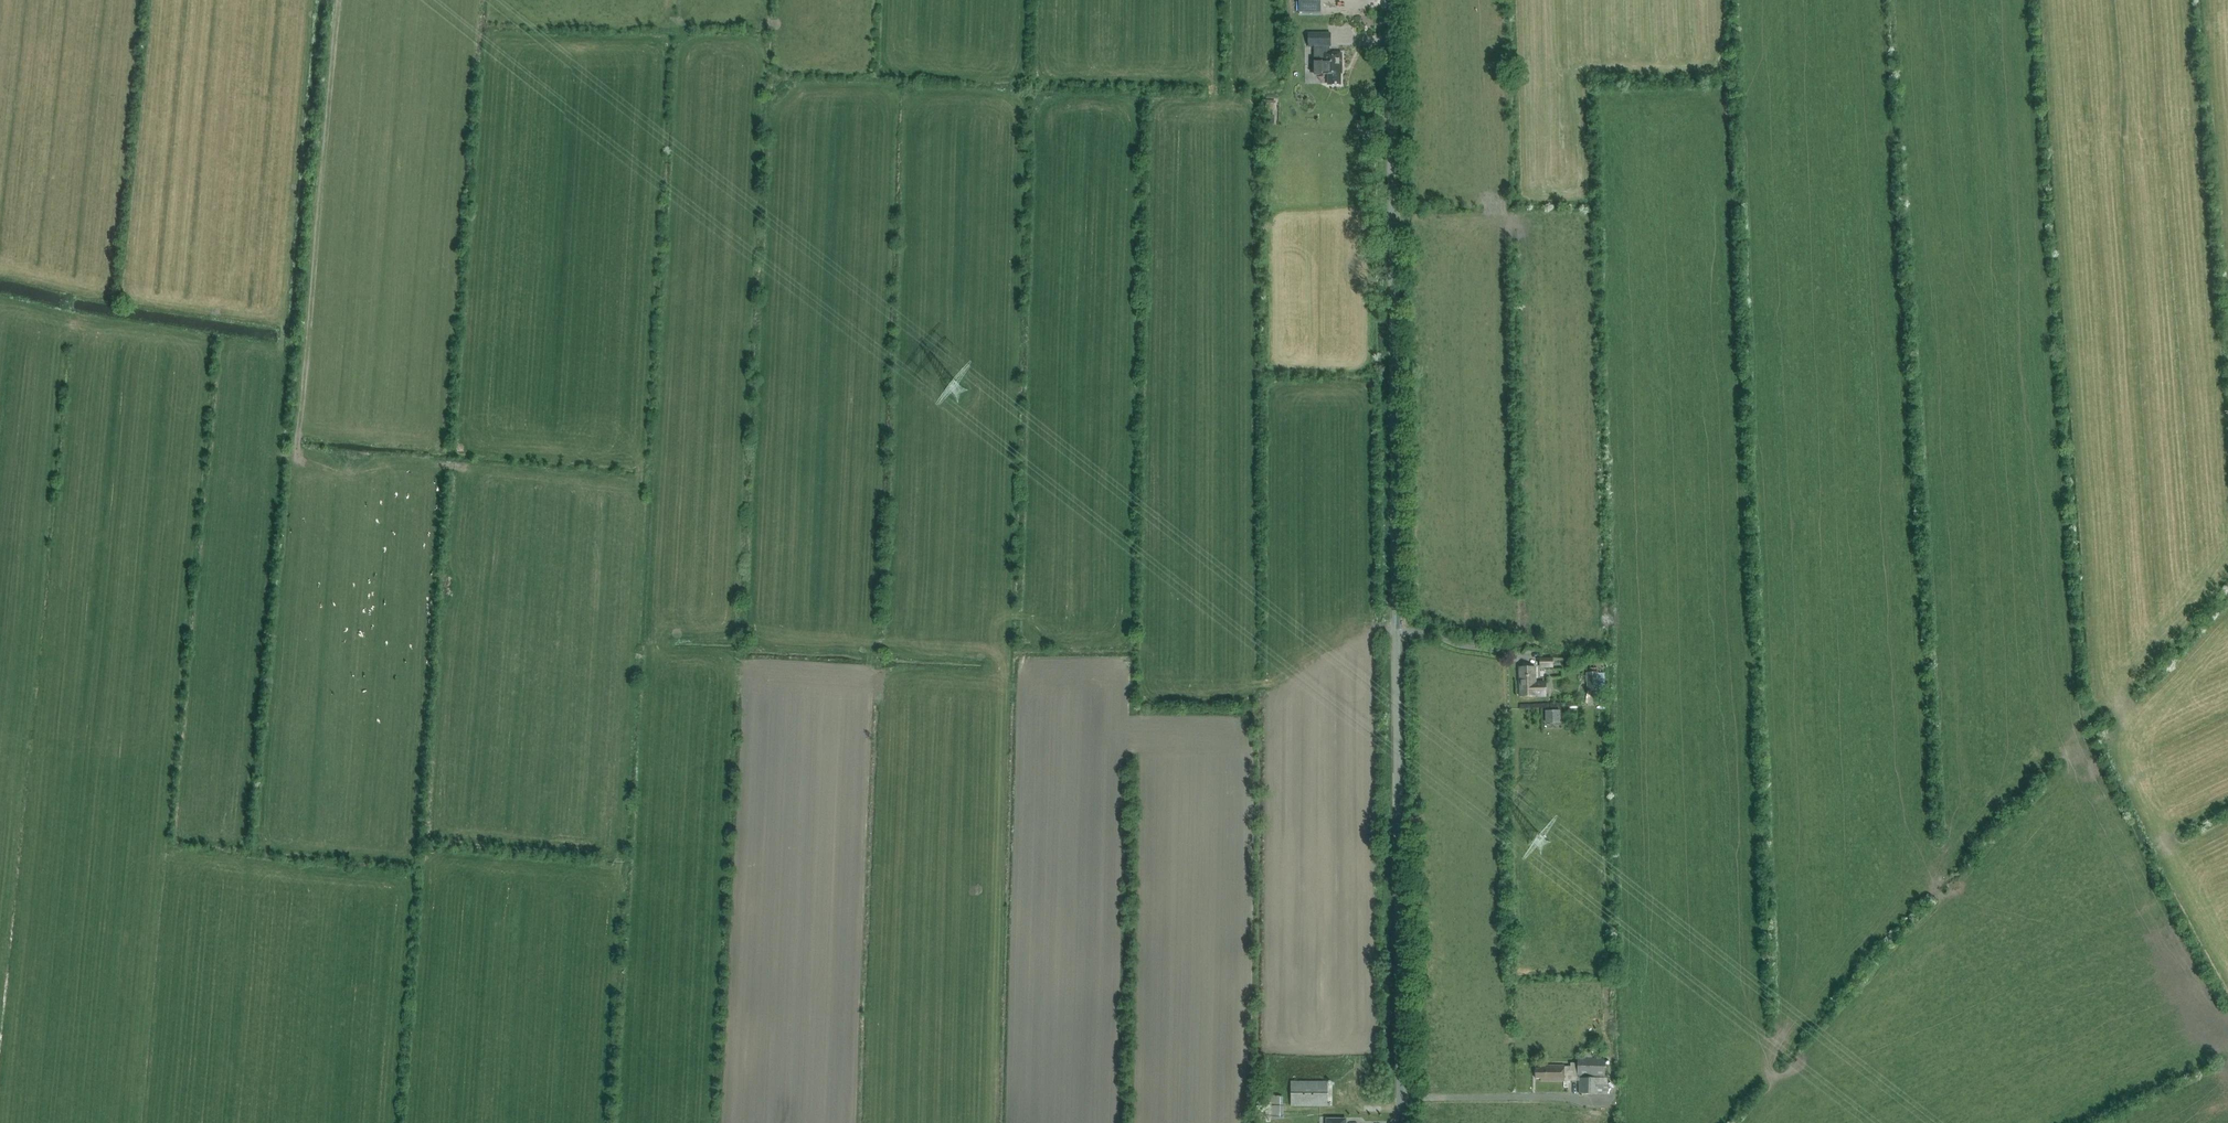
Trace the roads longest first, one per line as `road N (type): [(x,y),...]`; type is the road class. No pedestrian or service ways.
road 1 (unclassified): [(1398,1122),(1386,0)]

